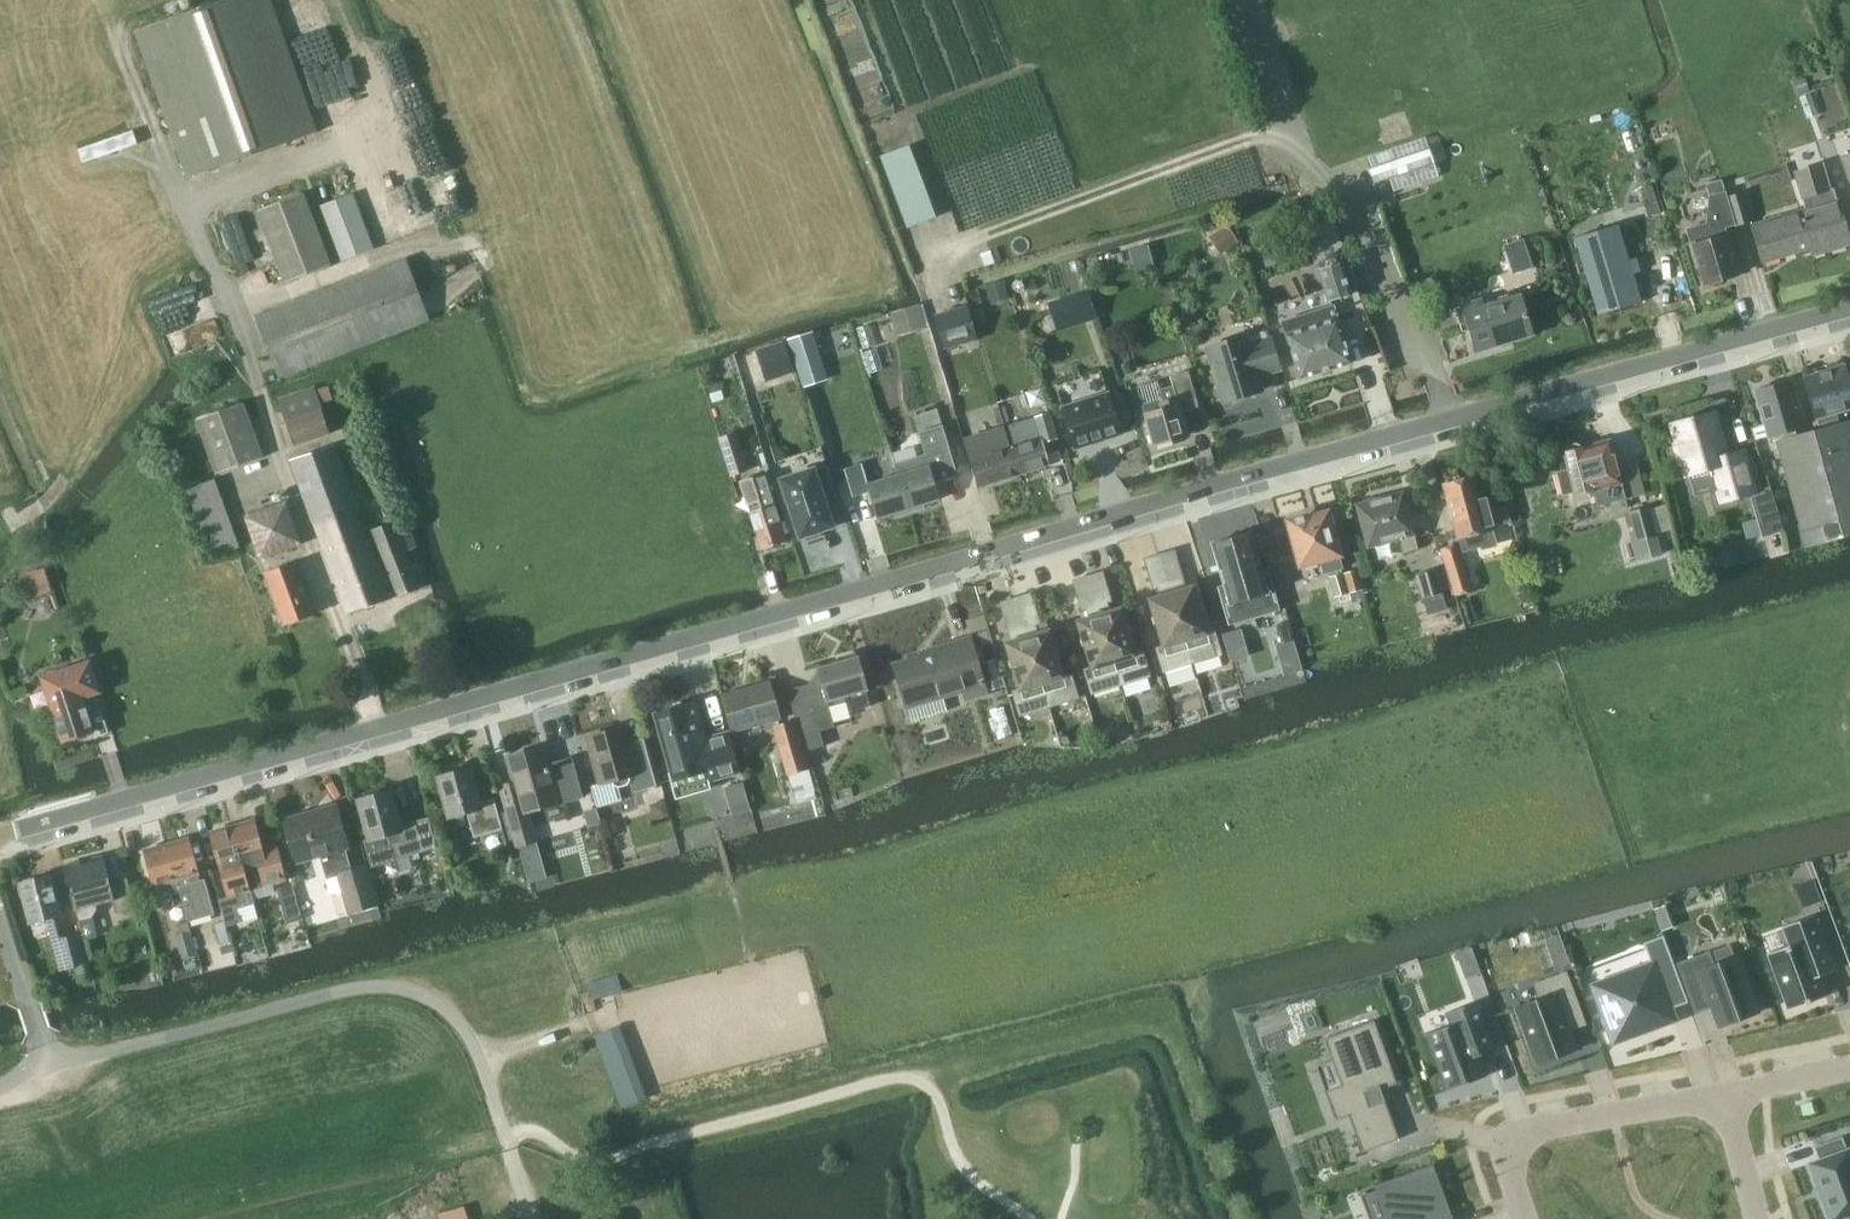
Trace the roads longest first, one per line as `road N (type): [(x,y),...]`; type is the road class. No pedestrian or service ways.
road 1 (tertiary): [(0,839),(1849,309)]
road 2 (track): [(1360,210),(1304,149),(1278,132),(1261,133),(937,251)]
road 3 (residential): [(50,1064),(350,989),(398,987)]
road 4 (residential): [(1525,1218),(1509,1163),(1527,1132),(1727,1098)]
road 5 (residential): [(507,1129),(455,1020),(432,1000),(398,987)]
road 6 (residential): [(50,1064),(0,920)]
road 7 (residential): [(1727,1098),(1849,1070)]
road 8 (residential): [(1760,1218),(1727,1098)]

